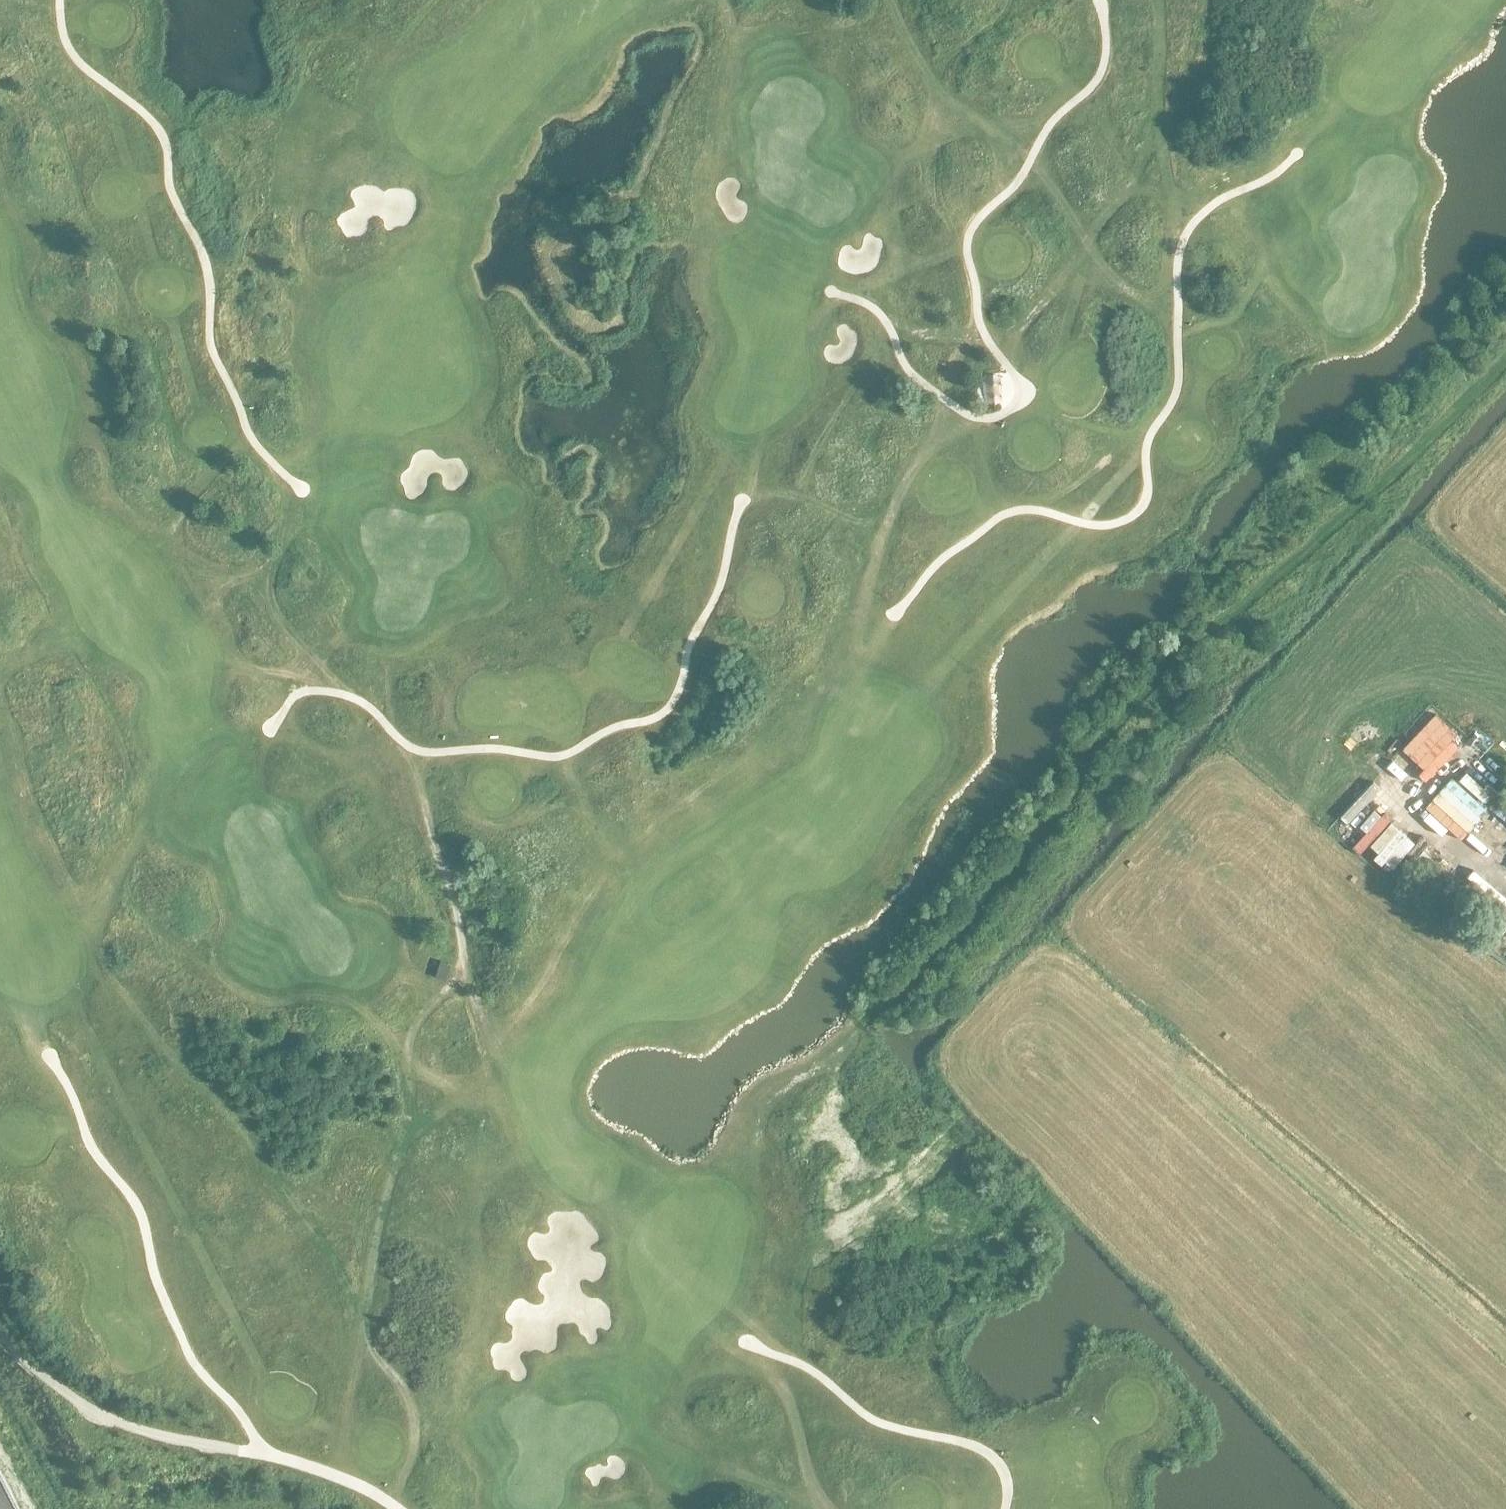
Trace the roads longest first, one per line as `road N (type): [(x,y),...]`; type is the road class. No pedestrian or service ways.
road 1 (track): [(766,1099),(864,1025),(1064,806),(1088,754),(1178,659),(1505,354)]
road 2 (track): [(338,694),(269,601),(269,569),(287,539),(285,472)]

